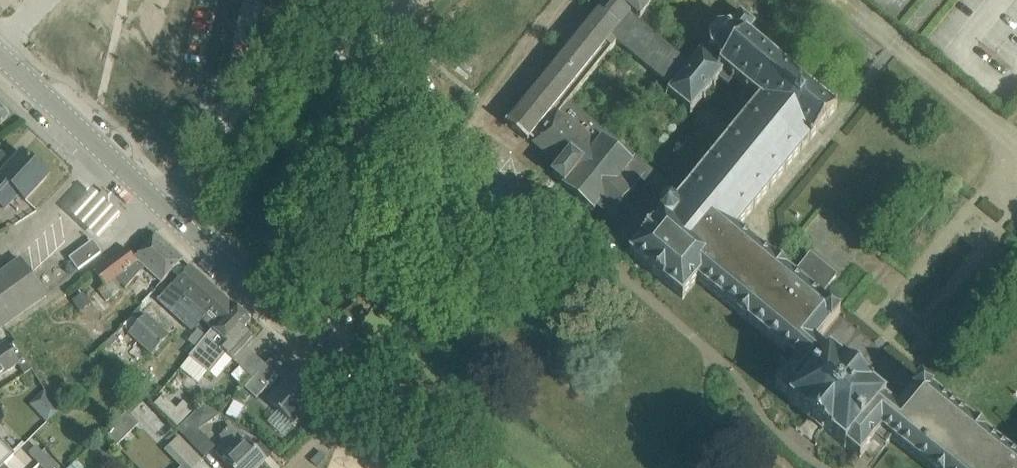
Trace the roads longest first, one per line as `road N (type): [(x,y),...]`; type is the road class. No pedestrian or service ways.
road 1 (secondary): [(463,467),(156,202)]
road 2 (unclassified): [(156,202),(286,46),(314,36),(360,57),(407,0)]
road 3 (secondary): [(156,202),(0,56)]

